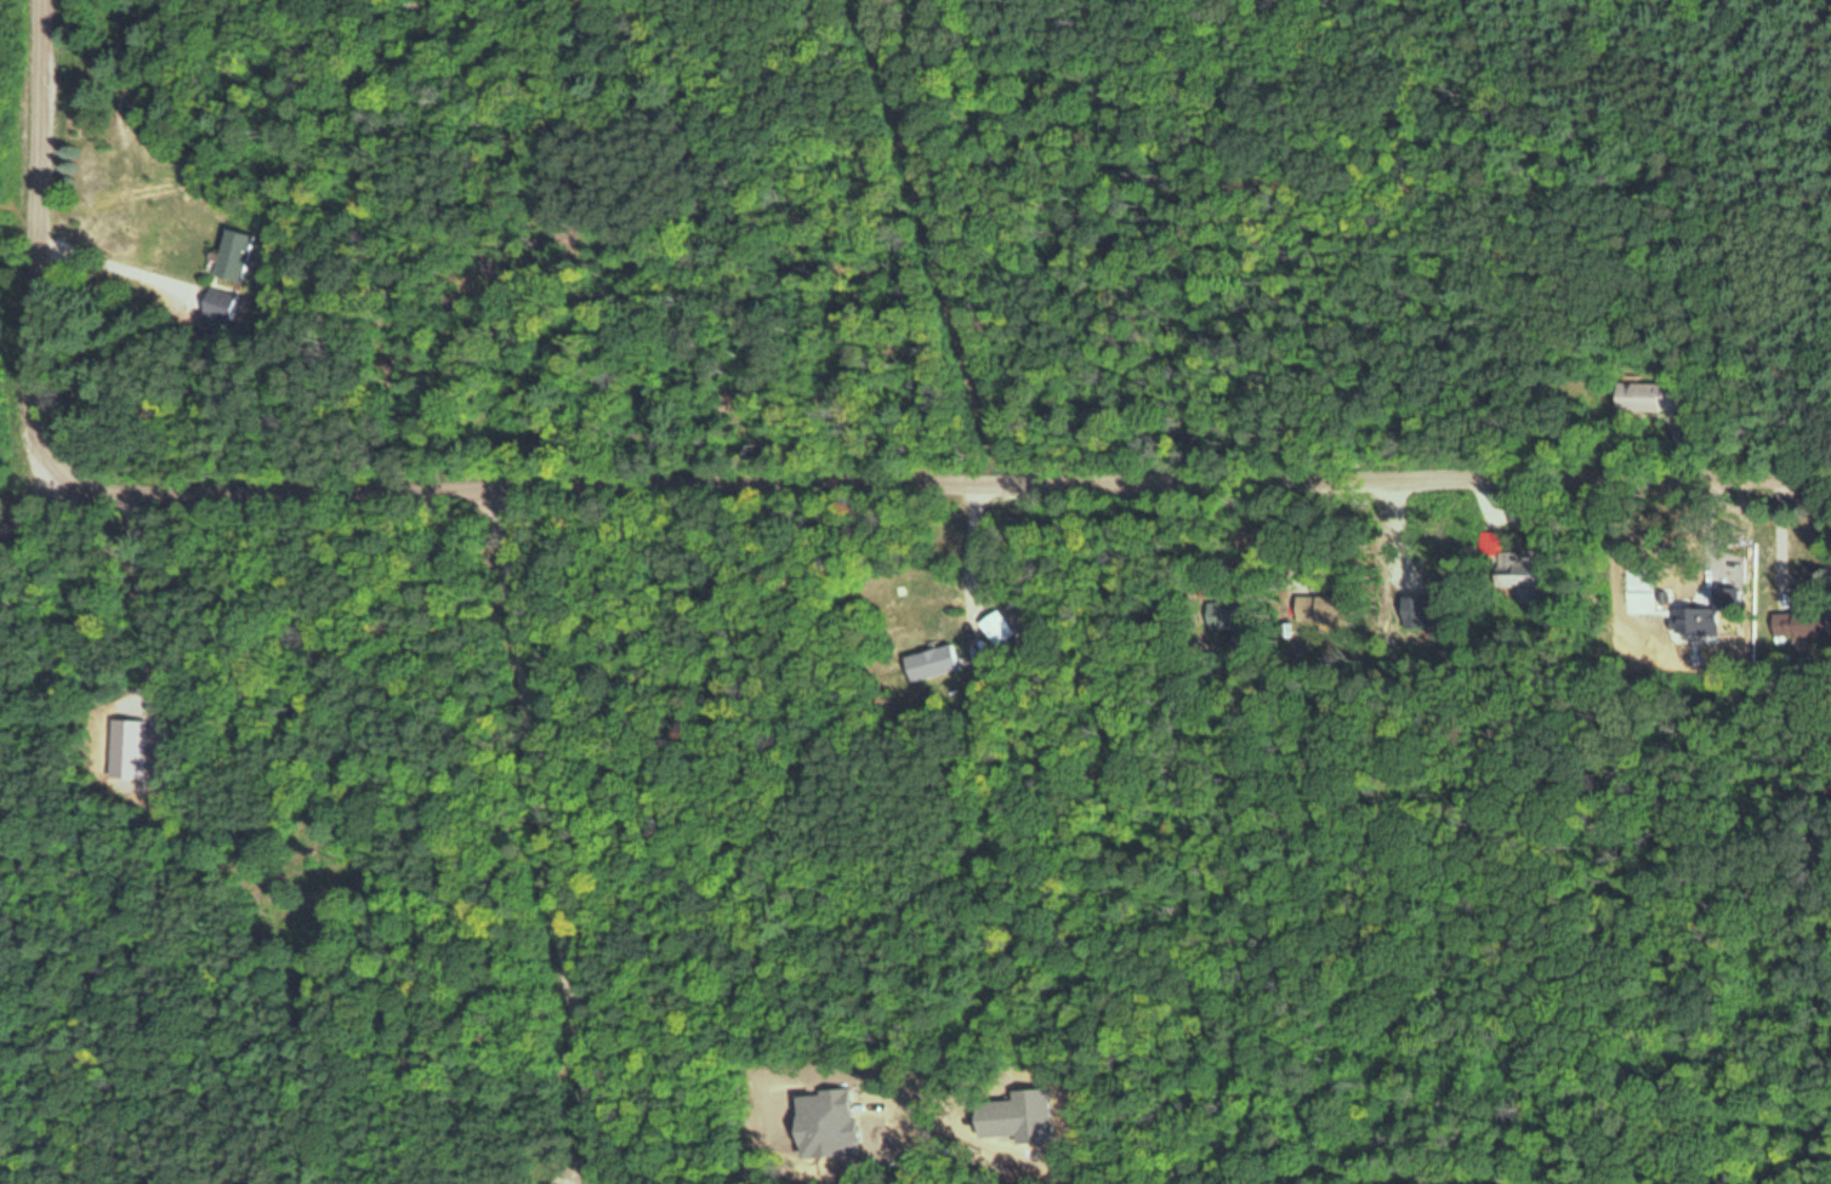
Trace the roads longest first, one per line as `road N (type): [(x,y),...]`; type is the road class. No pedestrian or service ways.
road 1 (residential): [(41,0),(23,388),(39,459),(56,482),(90,497),(846,478),(995,488),(1830,480)]
road 2 (residential): [(495,489),(600,1183)]

